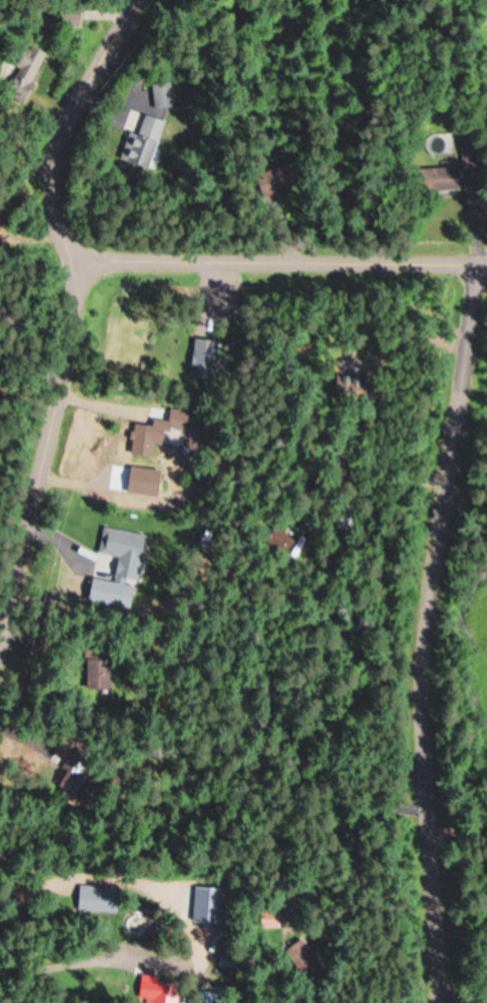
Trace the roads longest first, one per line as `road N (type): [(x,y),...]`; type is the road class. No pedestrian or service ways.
road 1 (residential): [(475,262),(426,633),(423,716),(443,1002)]
road 2 (residential): [(0,677),(76,293),(42,194),(42,122),(111,0)]
road 3 (residential): [(486,262),(69,259)]

